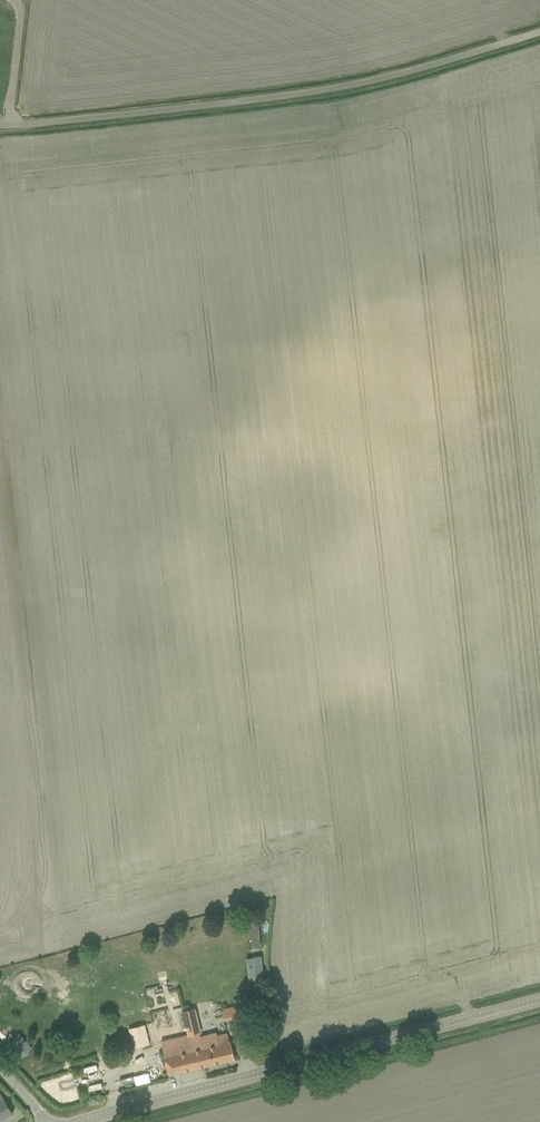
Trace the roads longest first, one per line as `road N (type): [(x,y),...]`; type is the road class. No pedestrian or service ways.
road 1 (unclassified): [(0,125),(323,90),(539,31)]
road 2 (tertiary): [(78,1121),(539,1000)]

